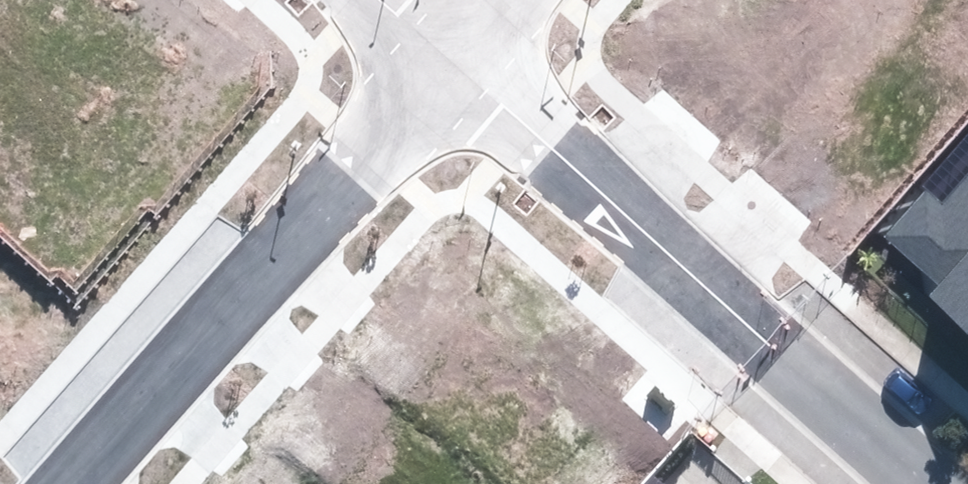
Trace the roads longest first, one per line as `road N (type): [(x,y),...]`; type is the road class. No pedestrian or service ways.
road 1 (residential): [(452,61),(60,483)]
road 2 (residential): [(761,343),(452,61)]
road 3 (residential): [(761,343),(920,483)]

